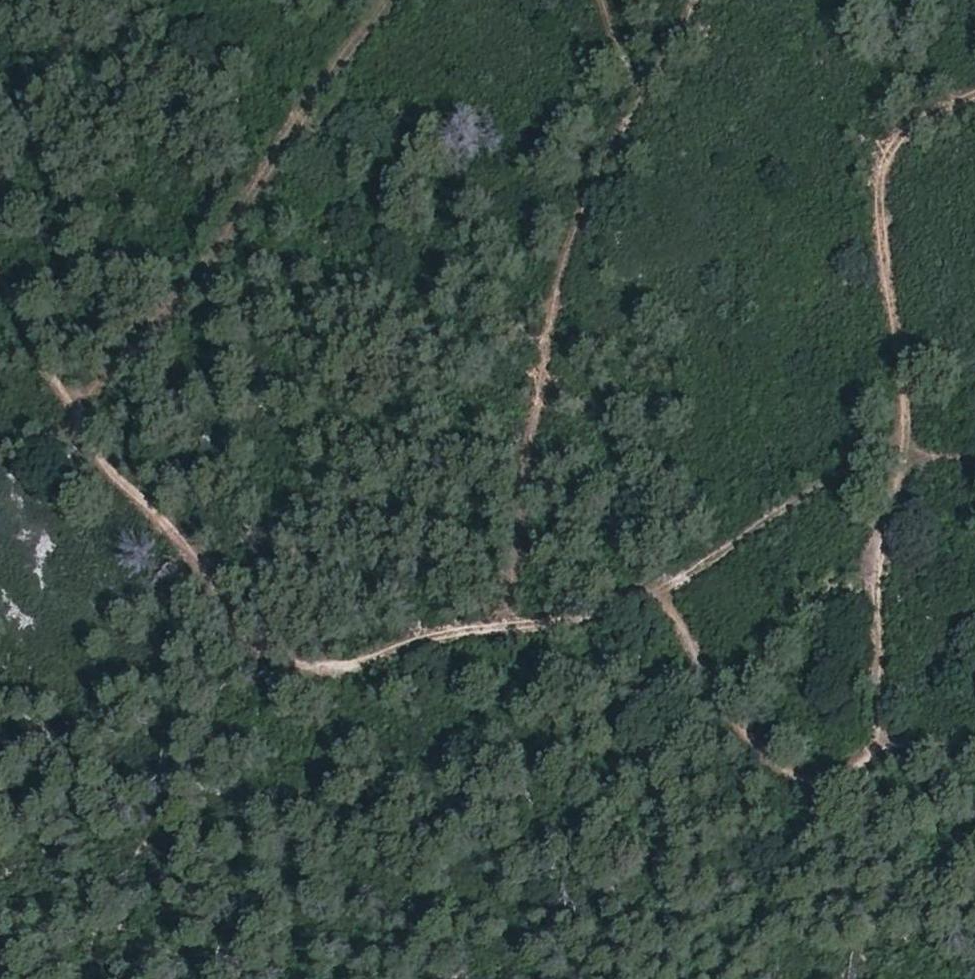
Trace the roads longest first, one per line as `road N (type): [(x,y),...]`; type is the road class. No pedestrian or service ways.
road 1 (track): [(0,279),(70,422),(242,605),(267,648),(341,666),(436,635),(589,614),(657,592),(789,774),(819,776),(856,759),(884,719),(907,358),(876,161),(913,112),(974,91)]
road 2 (track): [(70,422),(204,264),(387,0)]
road 3 (track): [(657,592),(848,467),(901,442)]

